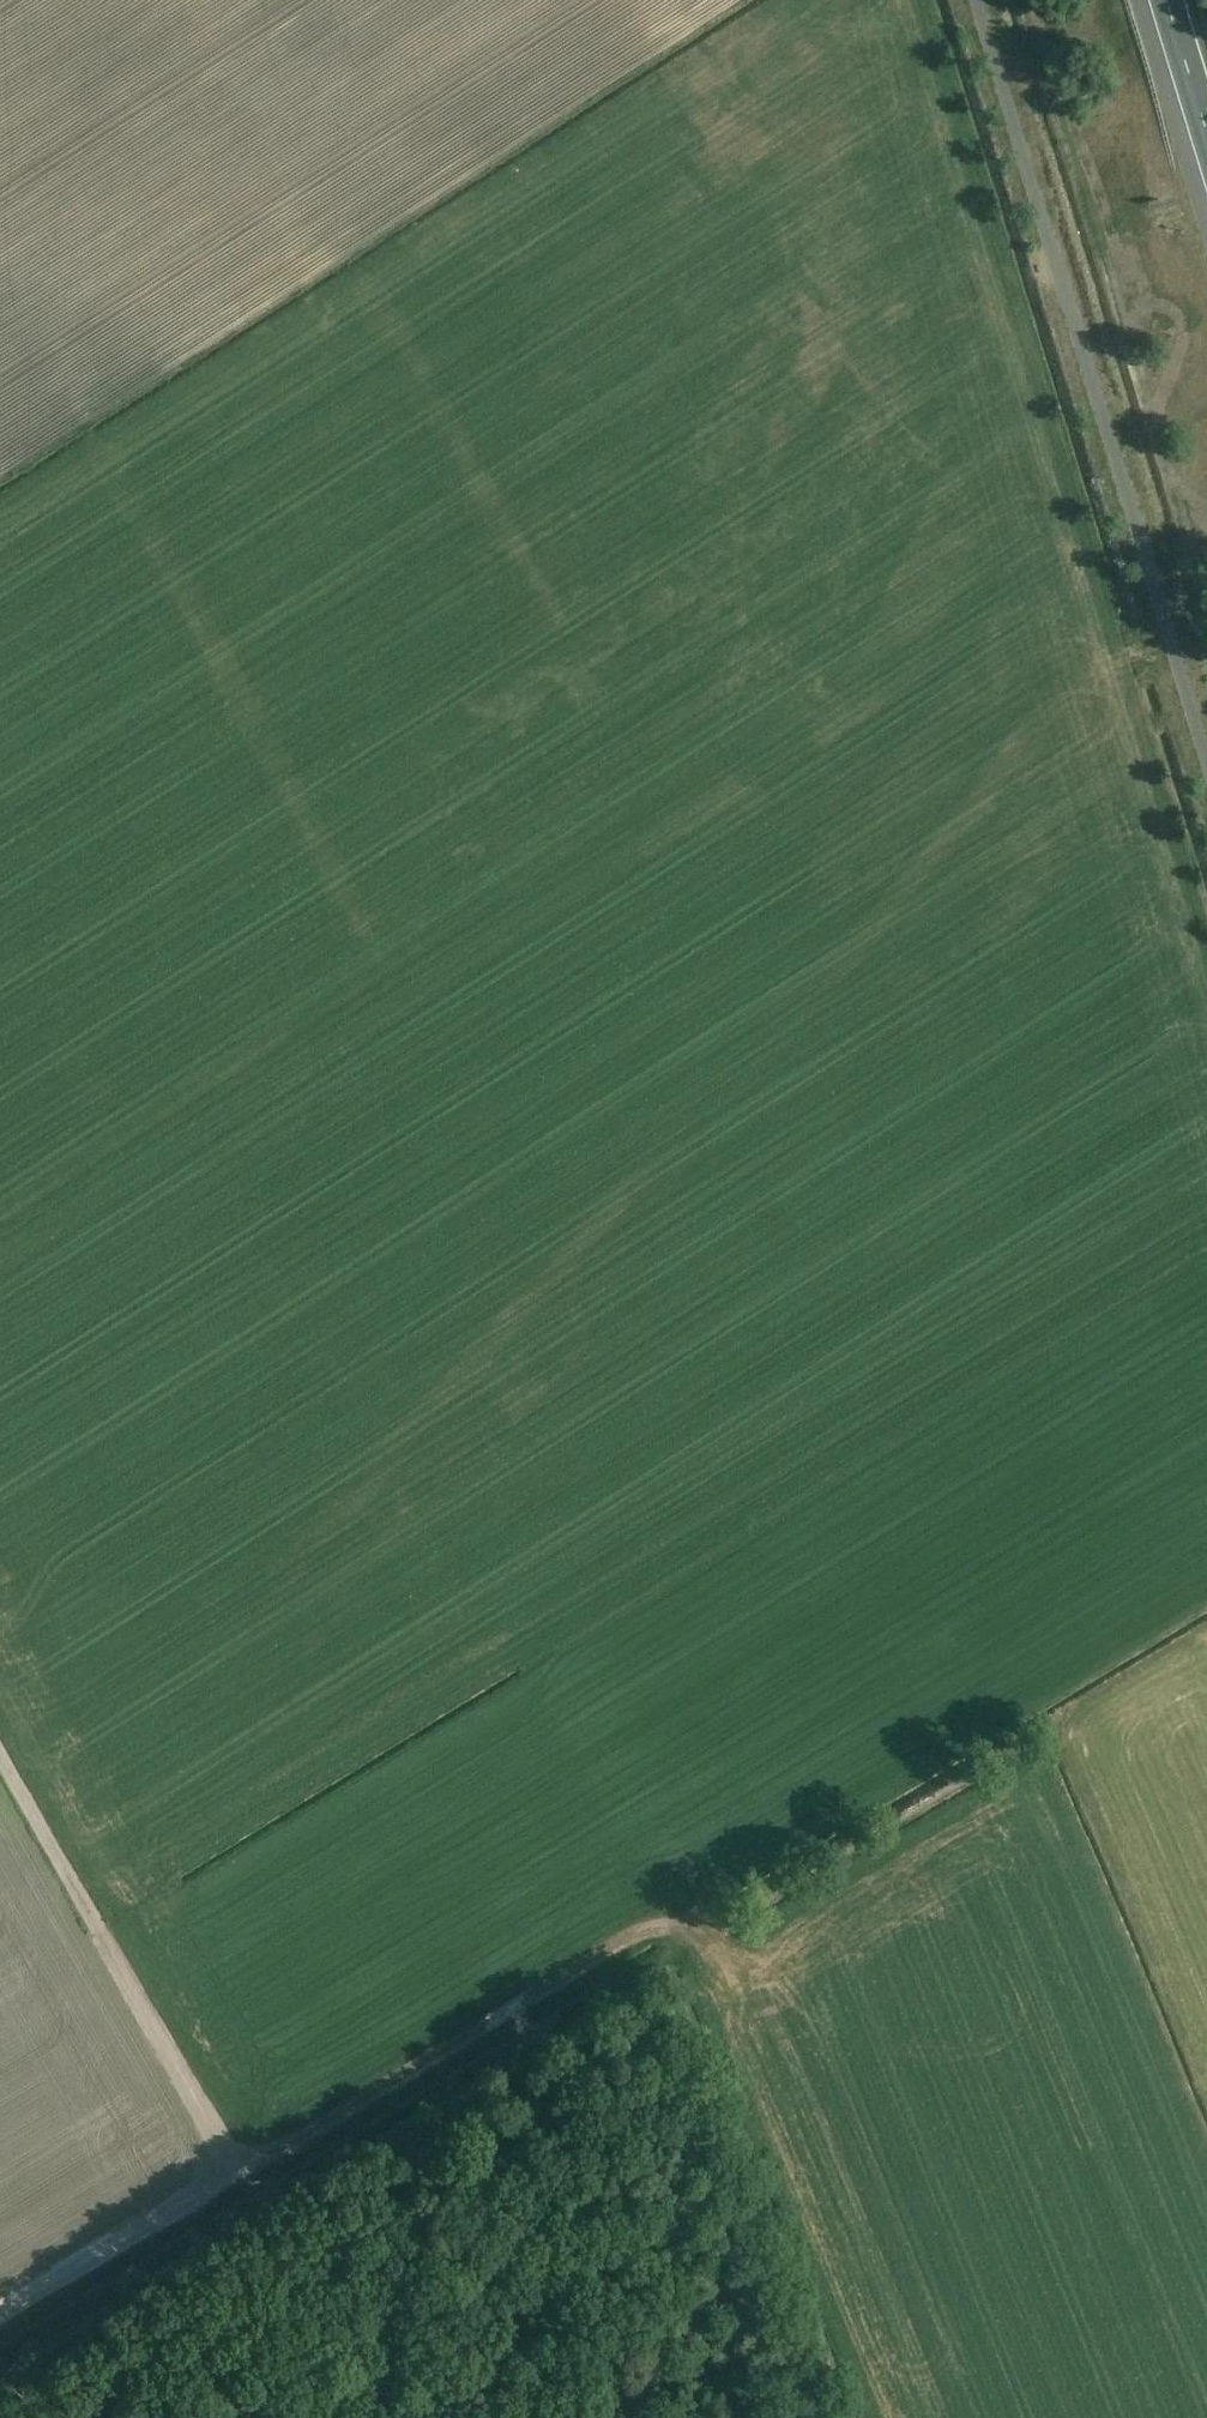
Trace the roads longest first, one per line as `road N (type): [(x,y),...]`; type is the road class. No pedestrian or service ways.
road 1 (track): [(0,1745),(219,2129),(211,2171),(177,2202),(0,2310)]
road 2 (motorway): [(1164,0),(1206,143)]

